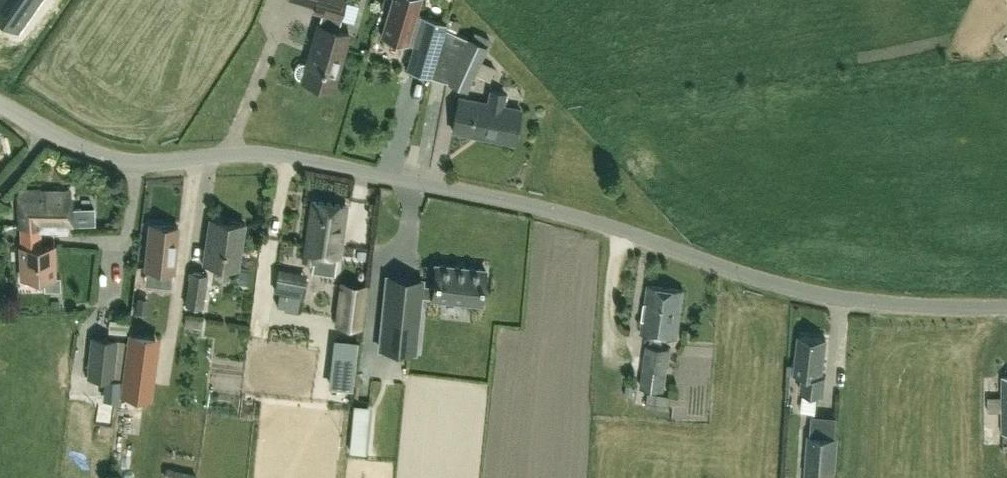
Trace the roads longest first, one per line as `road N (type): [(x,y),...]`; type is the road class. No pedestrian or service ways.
road 1 (residential): [(0,106),(121,165),(272,158),(578,220),(825,299),(1006,309)]

